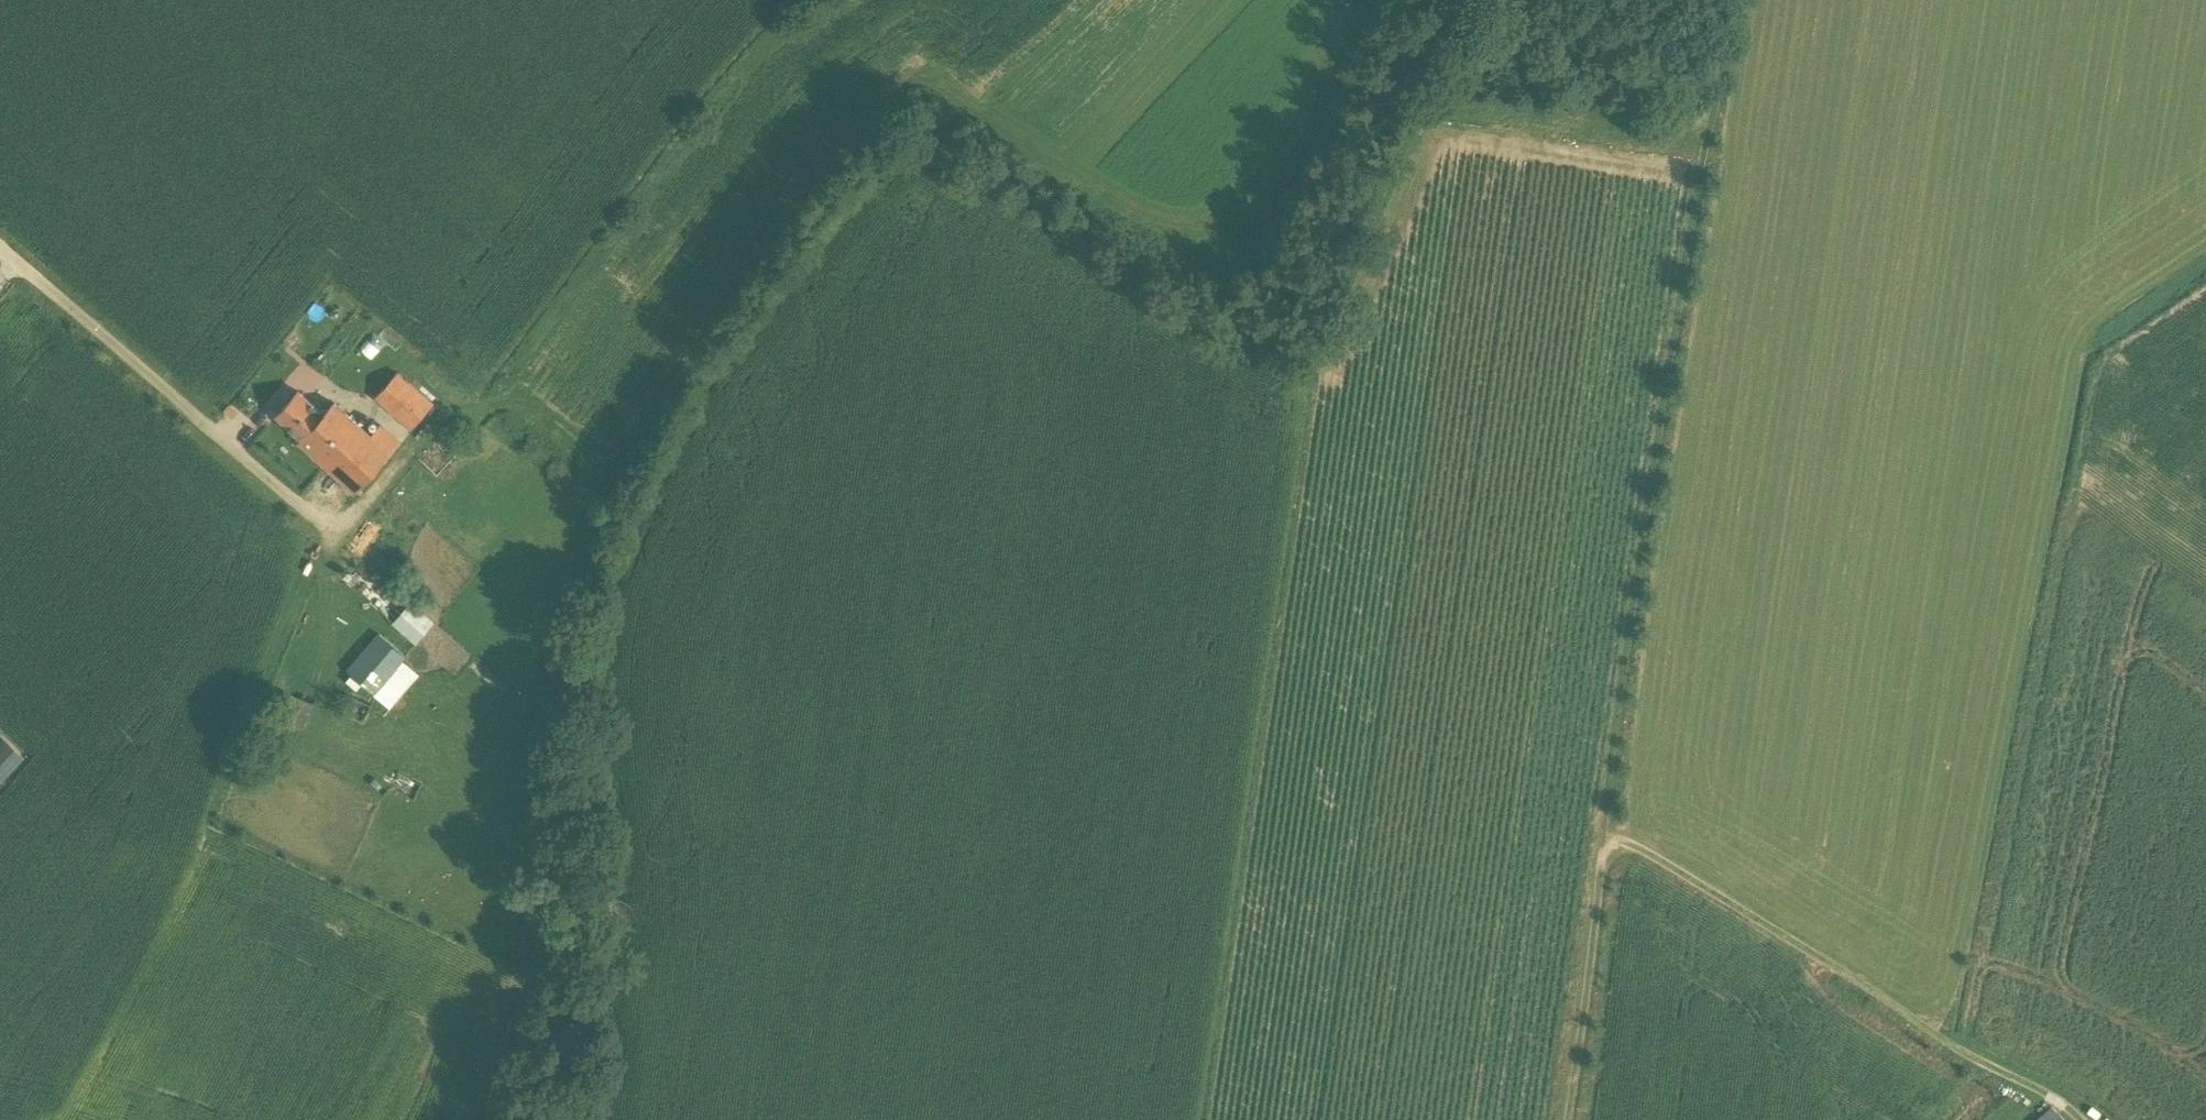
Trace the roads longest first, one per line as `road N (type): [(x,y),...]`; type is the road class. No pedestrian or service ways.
road 1 (track): [(1567,1119),(1604,939),(1645,572),(1733,0)]
road 2 (unclassified): [(0,249),(326,529)]

